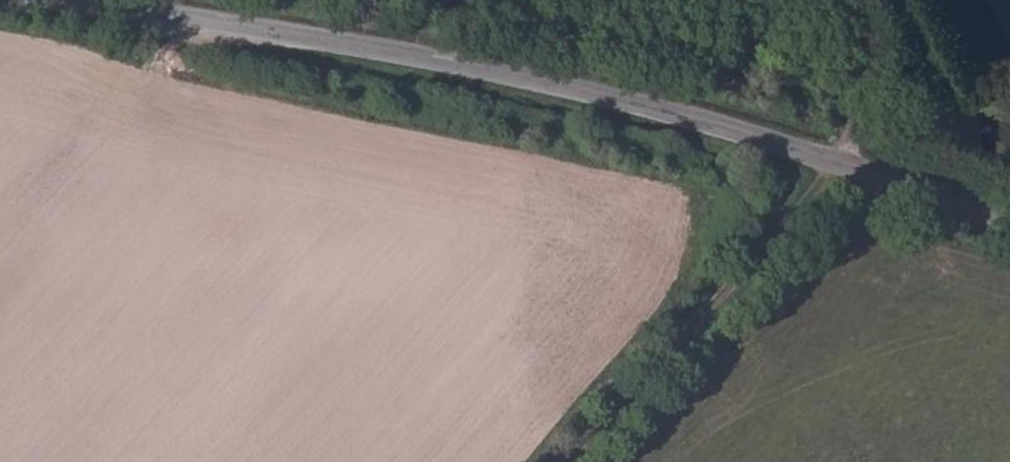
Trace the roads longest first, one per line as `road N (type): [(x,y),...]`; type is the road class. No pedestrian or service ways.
road 1 (unclassified): [(52,0),(419,57),(636,103),(1009,227)]
road 2 (track): [(231,27),(283,69),(636,150)]
road 3 (track): [(835,163),(858,109),(789,0)]

